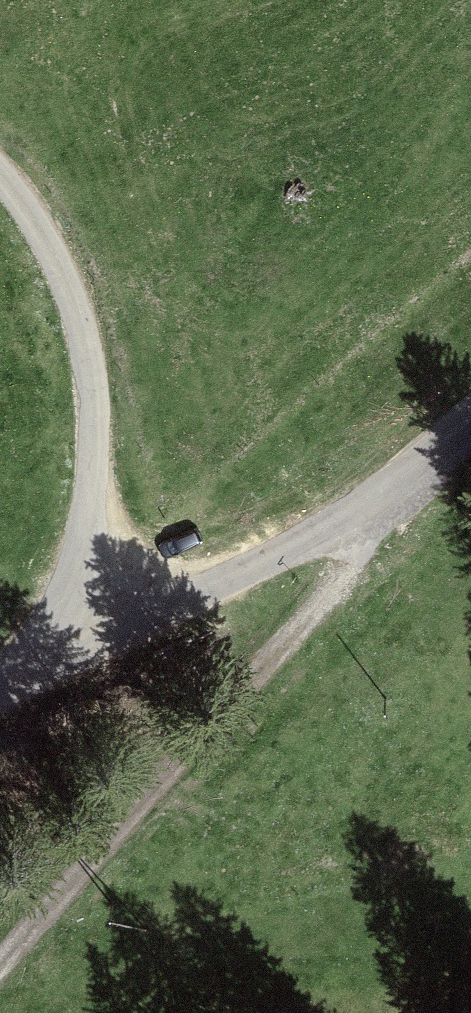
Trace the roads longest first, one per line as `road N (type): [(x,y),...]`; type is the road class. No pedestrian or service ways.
road 1 (track): [(0,964),(340,581),(357,550),(357,508)]
road 2 (unclassified): [(82,652),(95,399),(90,362),(60,266),(0,175)]
road 3 (unclassified): [(82,652),(301,542),(410,471),(470,419)]

